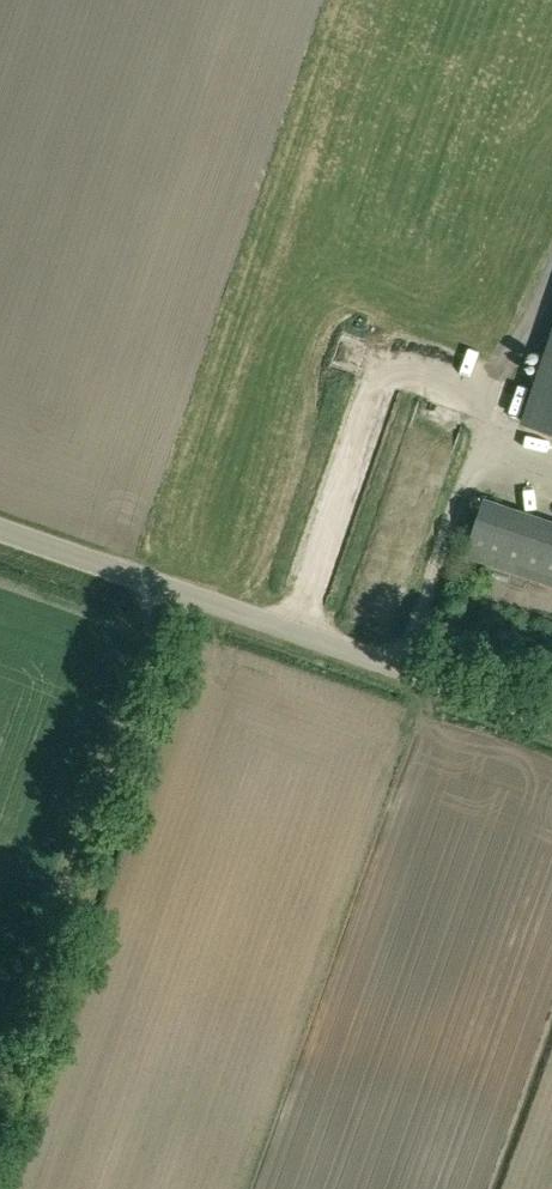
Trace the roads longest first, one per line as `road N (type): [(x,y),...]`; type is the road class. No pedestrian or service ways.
road 1 (unclassified): [(551,722),(0,530)]

